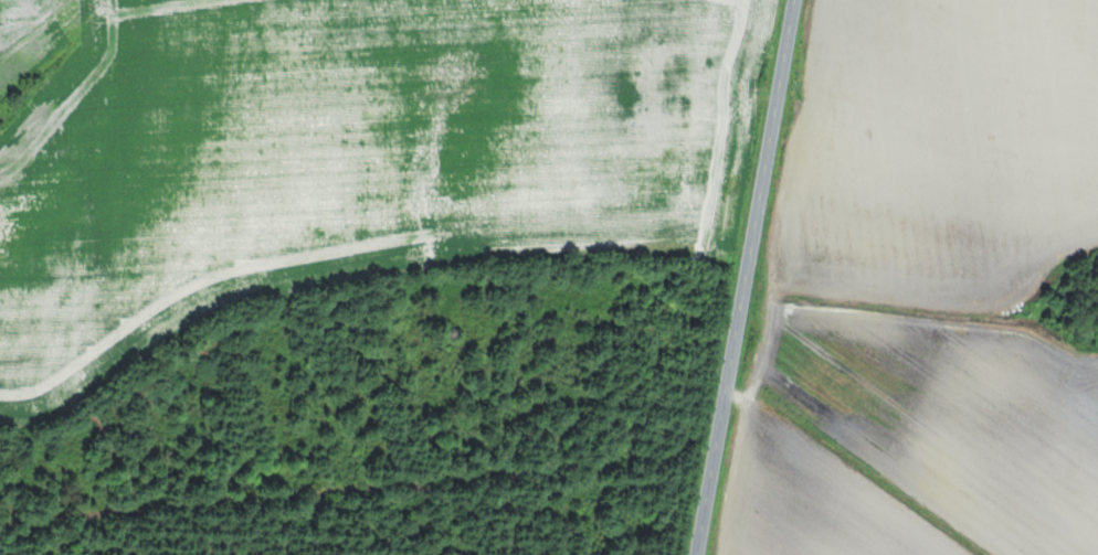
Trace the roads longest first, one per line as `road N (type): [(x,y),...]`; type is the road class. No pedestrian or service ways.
road 1 (residential): [(700,554),(796,0)]

